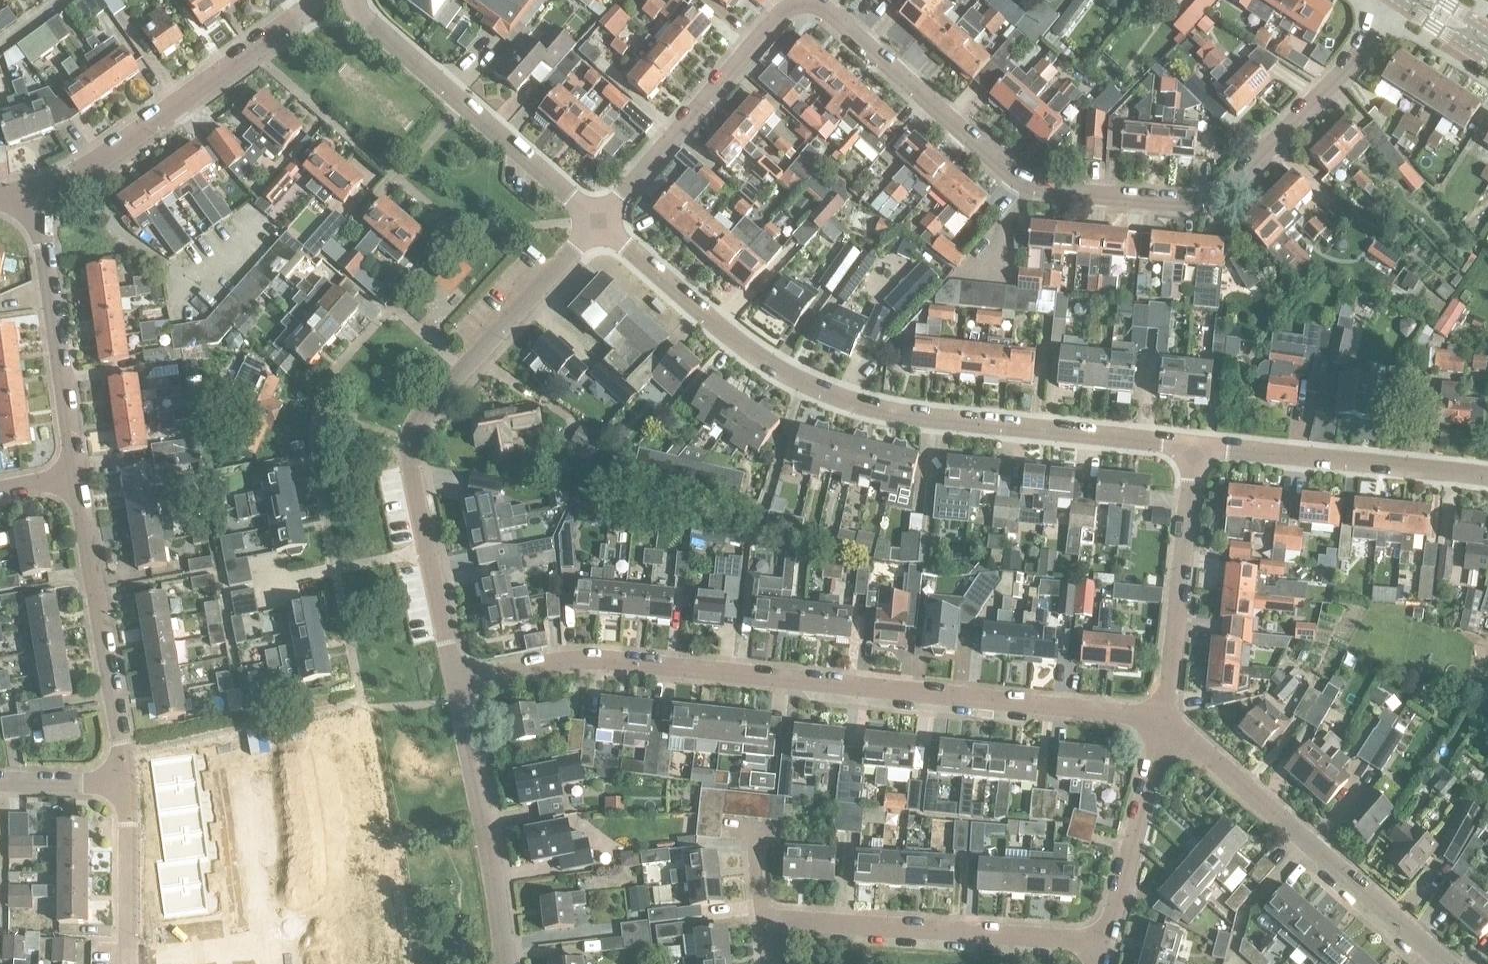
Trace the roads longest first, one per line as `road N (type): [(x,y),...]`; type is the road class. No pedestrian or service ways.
road 1 (residential): [(1392,0),(1354,66),(1223,199),(1197,207),(1036,192),(822,10),(798,10),(768,28),(597,225)]
road 2 (residential): [(1155,730),(703,670),(581,661),(455,679)]
road 3 (residential): [(1175,446),(877,411),(823,396),(724,336),(597,225)]
road 4 (residential): [(455,679),(410,470),(413,435),(597,225)]
road 5 (residential): [(1449,963),(1198,748),(1155,730)]
road 6 (residential): [(1094,931),(810,905),(753,910)]
road 7 (residential): [(316,0),(81,171),(34,190)]
road 8 (residential): [(597,225),(360,14),(357,0)]
road 9 (residential): [(126,784),(74,471)]
road 10 (residential): [(1487,477),(1175,446)]
road 11 (residential): [(505,963),(455,679)]
road 12 (residential): [(1155,730),(1175,446)]
road 13 (residential): [(74,471),(34,190)]
road 14 (residential): [(1094,931),(1155,730)]
road 15 (residential): [(129,963),(126,784)]
road 16 (residential): [(126,784),(0,782)]

